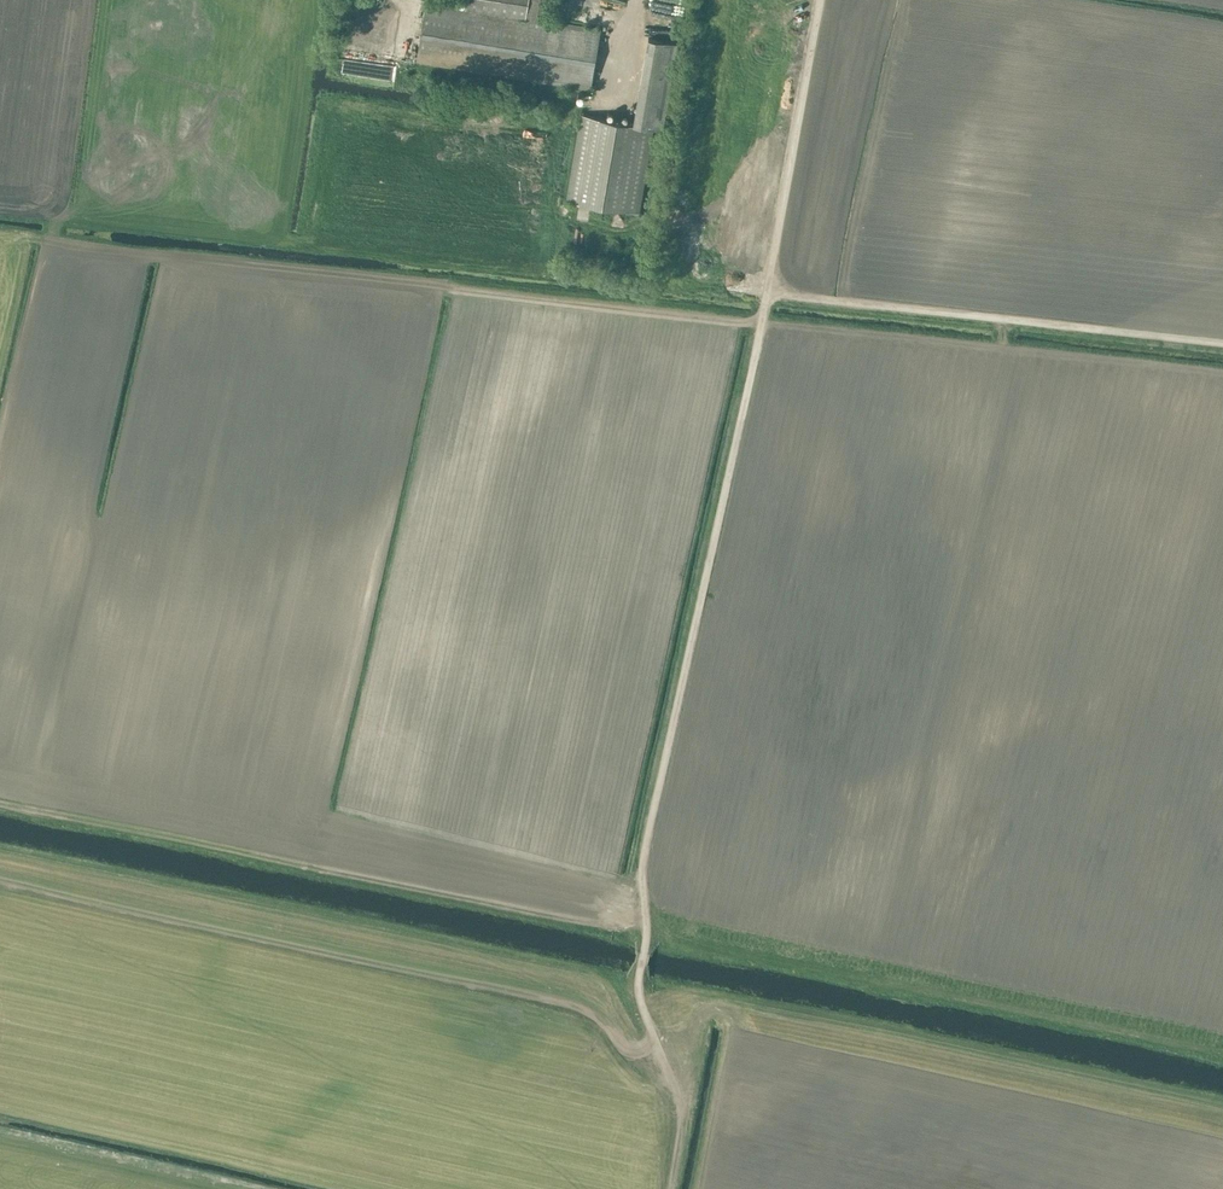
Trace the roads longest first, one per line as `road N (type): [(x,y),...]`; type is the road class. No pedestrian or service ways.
road 1 (track): [(671,1080),(640,998),(644,853),(768,295),(1222,343)]
road 2 (track): [(656,1040),(634,1050),(588,998),(0,865)]
road 3 (track): [(645,912),(590,927),(0,804)]
road 4 (track): [(768,295),(820,0)]

